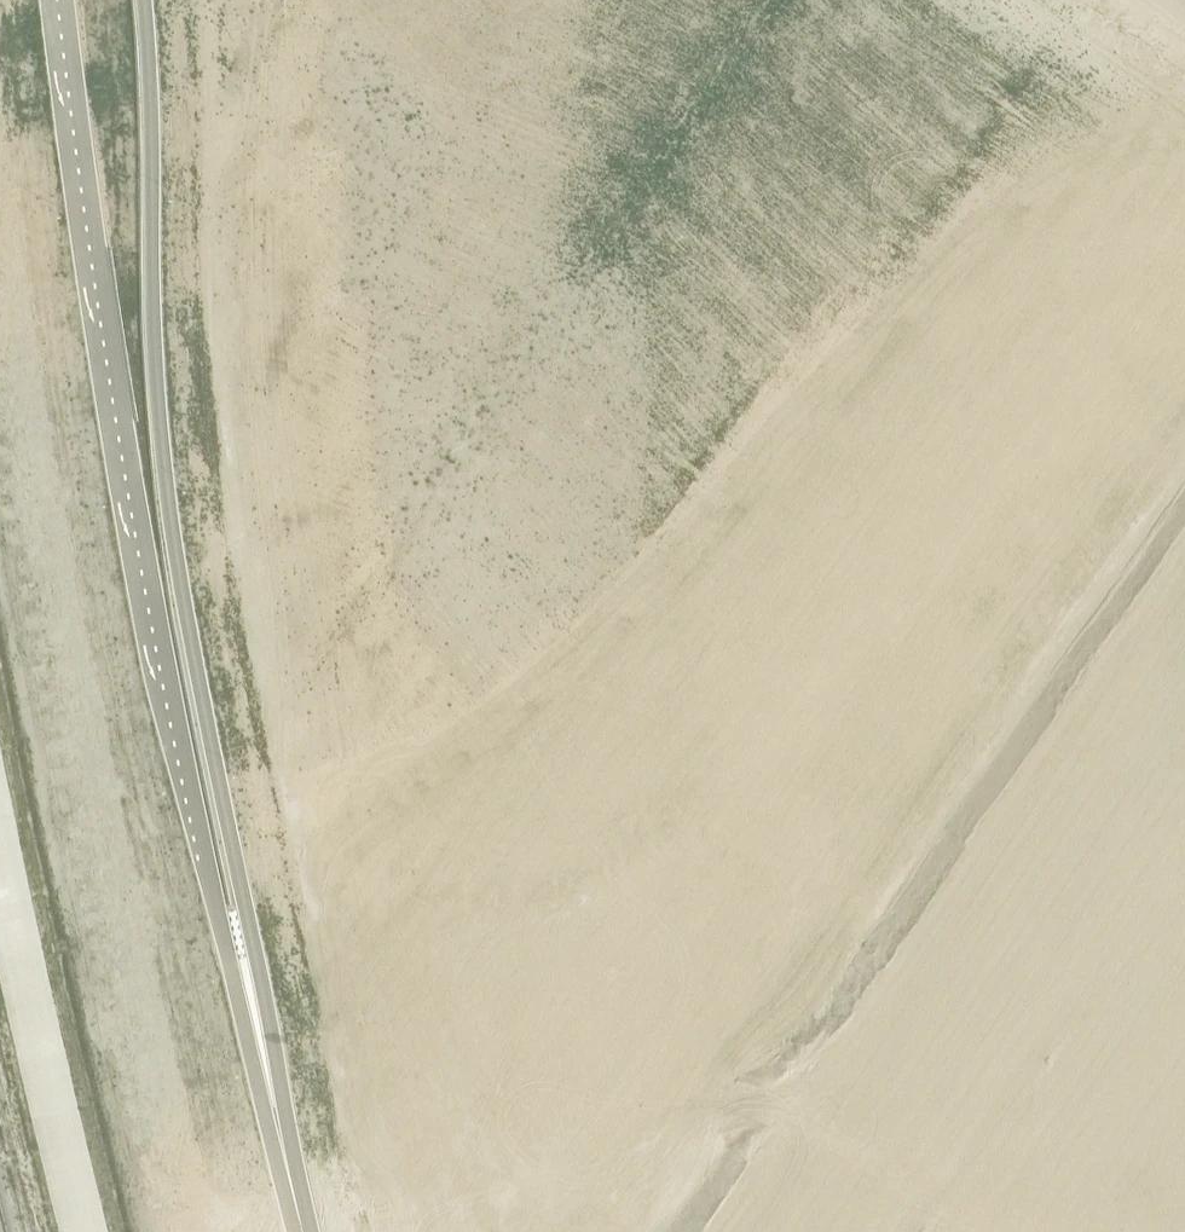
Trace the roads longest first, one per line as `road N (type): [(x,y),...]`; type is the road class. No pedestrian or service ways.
road 1 (unclassified): [(65,0),(99,270),(190,778),(216,908),(272,1086)]
road 2 (unclassified): [(272,1086),(163,468),(142,0)]
road 3 (unclassified): [(0,389),(98,914),(172,1231)]
road 4 (unclassified): [(304,1231),(272,1086)]

